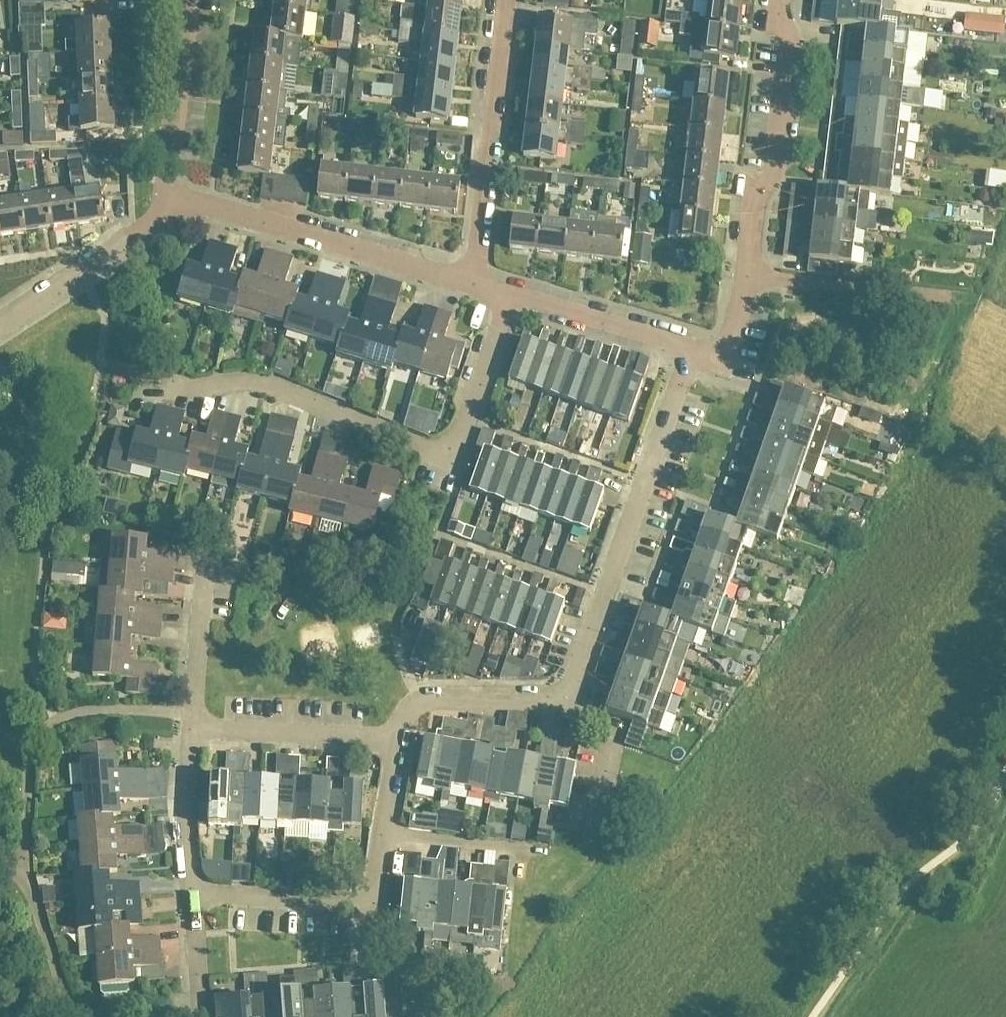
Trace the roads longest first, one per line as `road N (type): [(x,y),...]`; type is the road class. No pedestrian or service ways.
road 1 (residential): [(167,395),(221,383),(276,387),(450,460),(511,293)]
road 2 (residential): [(692,349),(726,359),(755,194),(775,167),(789,45),(780,0)]
road 3 (residential): [(564,705),(692,349)]
road 4 (residential): [(472,284),(166,195)]
road 5 (residential): [(26,862),(26,758),(38,735),(78,712),(191,714)]
road 6 (residential): [(472,284),(506,0)]
road 7 (unclassified): [(0,322),(151,224),(166,195)]
road 8 (residential): [(399,740),(190,728)]
road 9 (unclassified): [(166,195),(188,0)]
road 10 (residential): [(399,740),(412,705),(430,698),(540,698),(564,705)]
road 11 (residential): [(692,349),(511,293)]
road 12 (residential): [(371,903),(193,892)]
road 13 (residential): [(547,850),(380,833)]
road 14 (residential): [(193,892),(190,728)]
road 15 (residential): [(77,1016),(57,977),(26,862)]
road 16 (residential): [(191,714),(204,557)]
road 17 (residential): [(597,826),(615,725),(564,705)]
road 18 (residential): [(417,1016),(414,971),(369,962),(371,903)]
road 19 (residential): [(200,1016),(193,892)]

